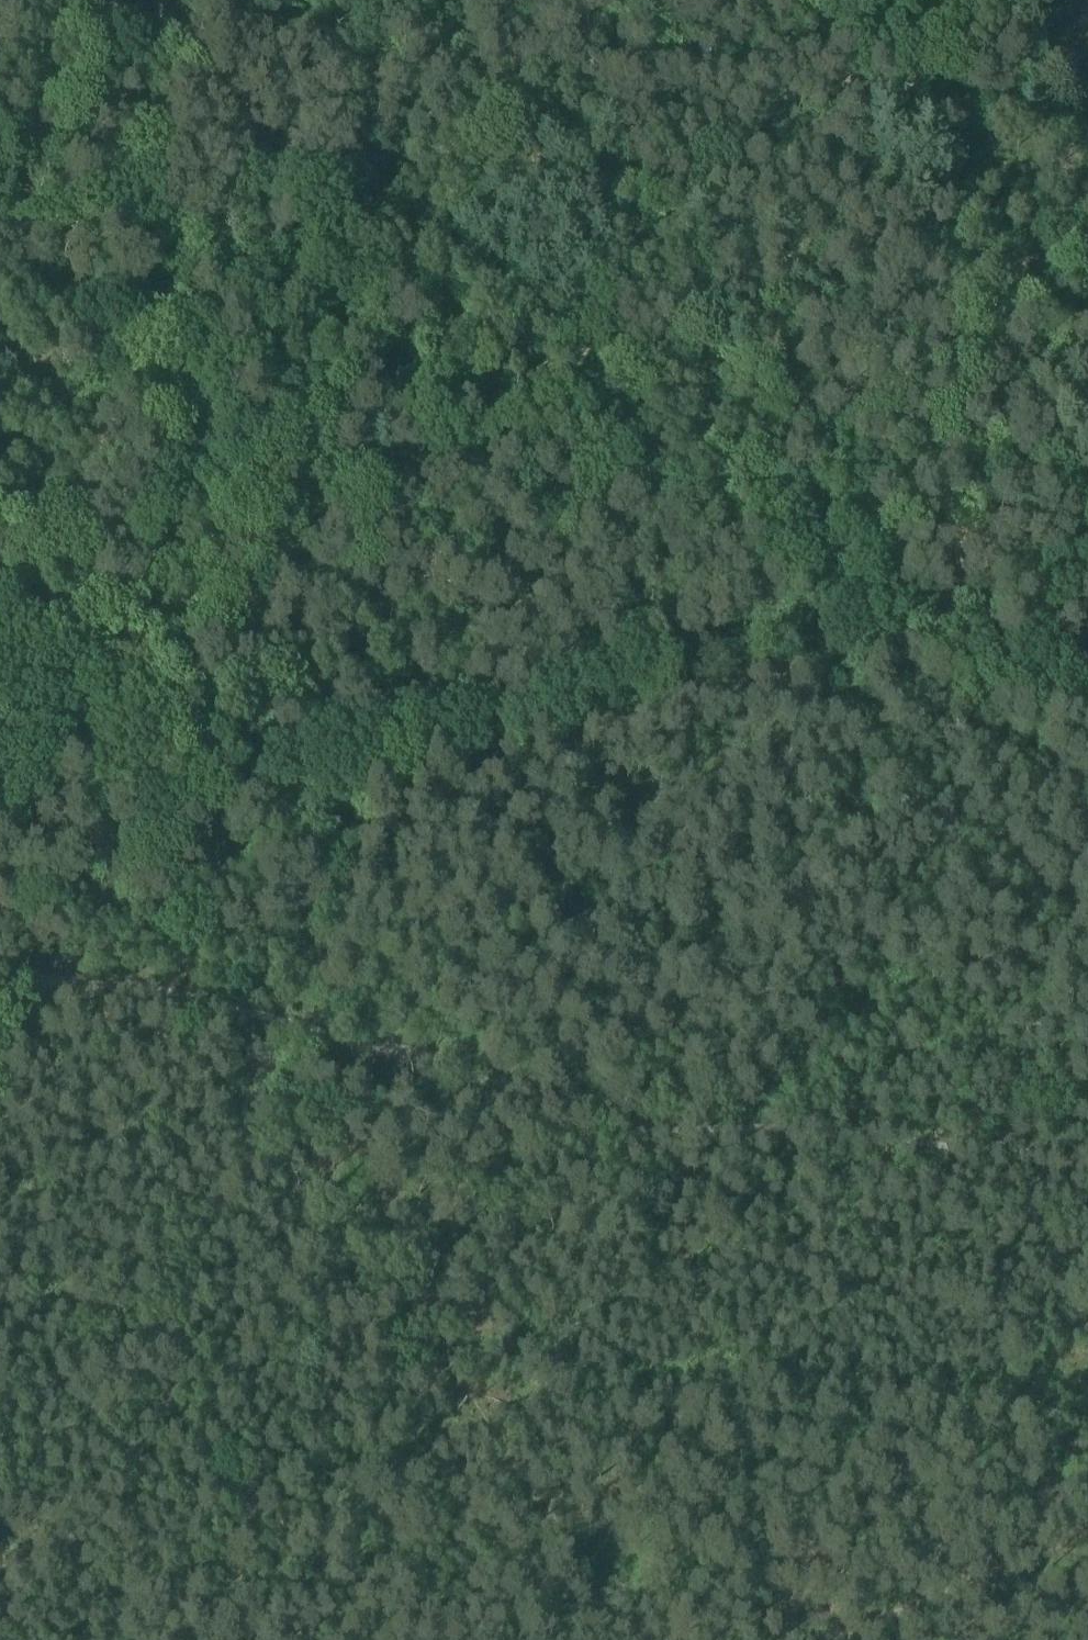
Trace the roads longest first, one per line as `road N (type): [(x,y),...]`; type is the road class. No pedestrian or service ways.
road 1 (track): [(581,487),(500,478),(431,483),(367,504),(343,522),(300,594),(288,635),(254,678),(249,813),(240,831),(190,862),(57,981)]
road 2 (track): [(453,1369),(200,1000),(57,981)]
road 3 (track): [(1087,744),(581,487)]

